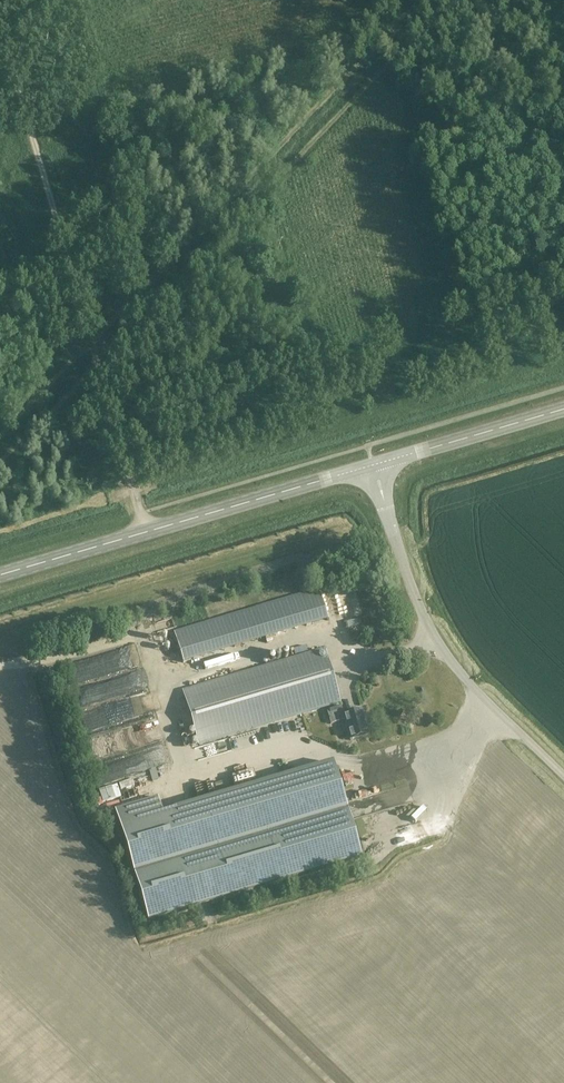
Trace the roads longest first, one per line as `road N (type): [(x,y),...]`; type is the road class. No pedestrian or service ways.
road 1 (secondary): [(0,574),(374,466)]
road 2 (unclassified): [(563,777),(470,685),(434,637),(374,466)]
road 3 (secondary): [(374,466),(563,409)]

